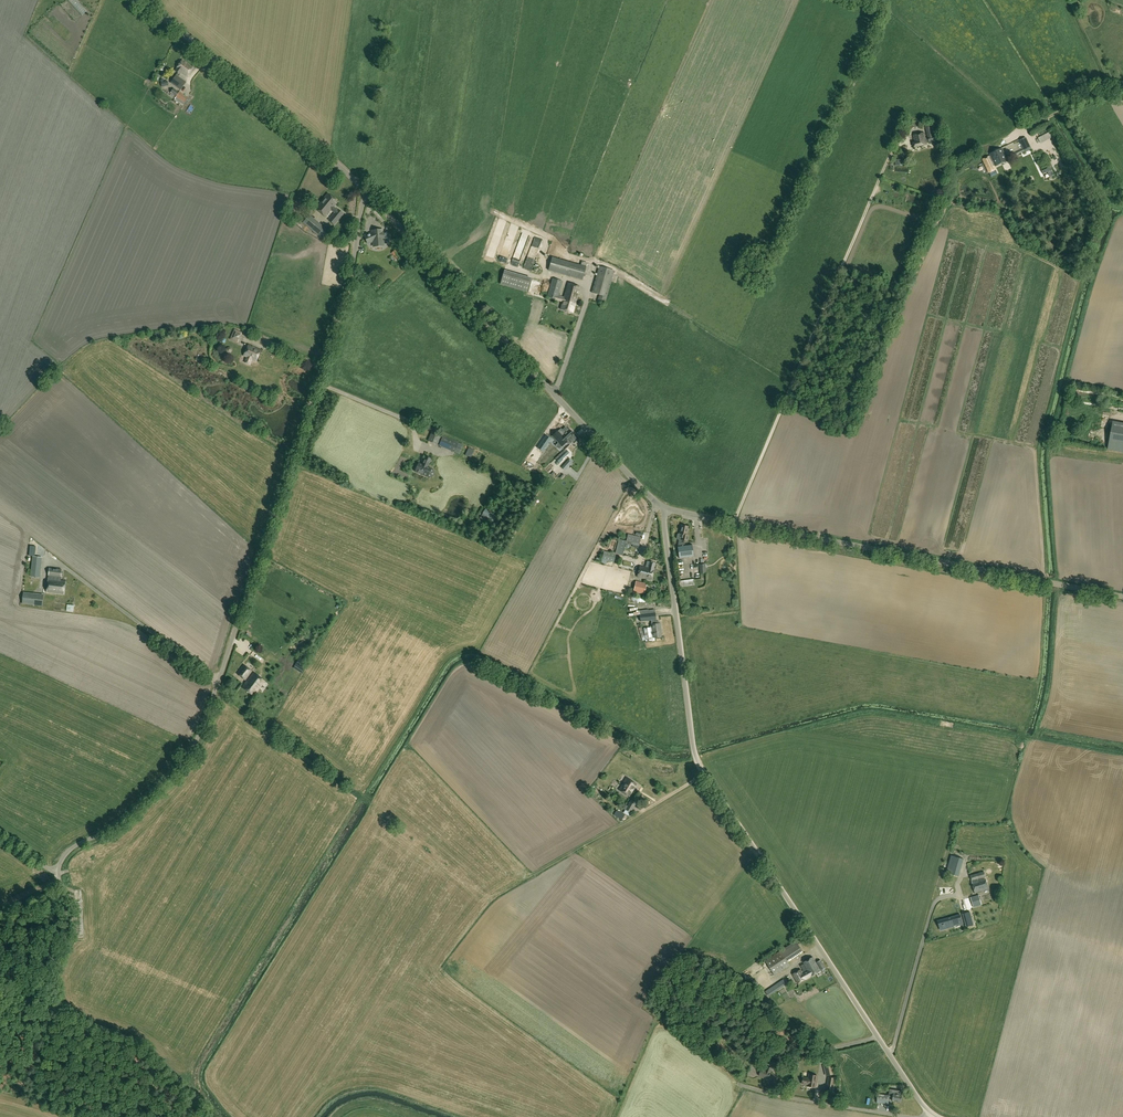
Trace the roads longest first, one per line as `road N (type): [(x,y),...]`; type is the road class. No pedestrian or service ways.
road 1 (unclassified): [(0,1010),(61,948),(61,863),(147,798),(189,747),(349,291),(365,193)]
road 2 (unclassified): [(937,1116),(699,764),(663,507)]
road 3 (tertiary): [(1122,597),(663,507)]
road 4 (tertiary): [(663,507),(365,193)]
road 5 (tertiary): [(365,193),(141,0)]
road 6 (track): [(742,1085),(911,1116)]
road 7 (track): [(533,875),(641,812)]

